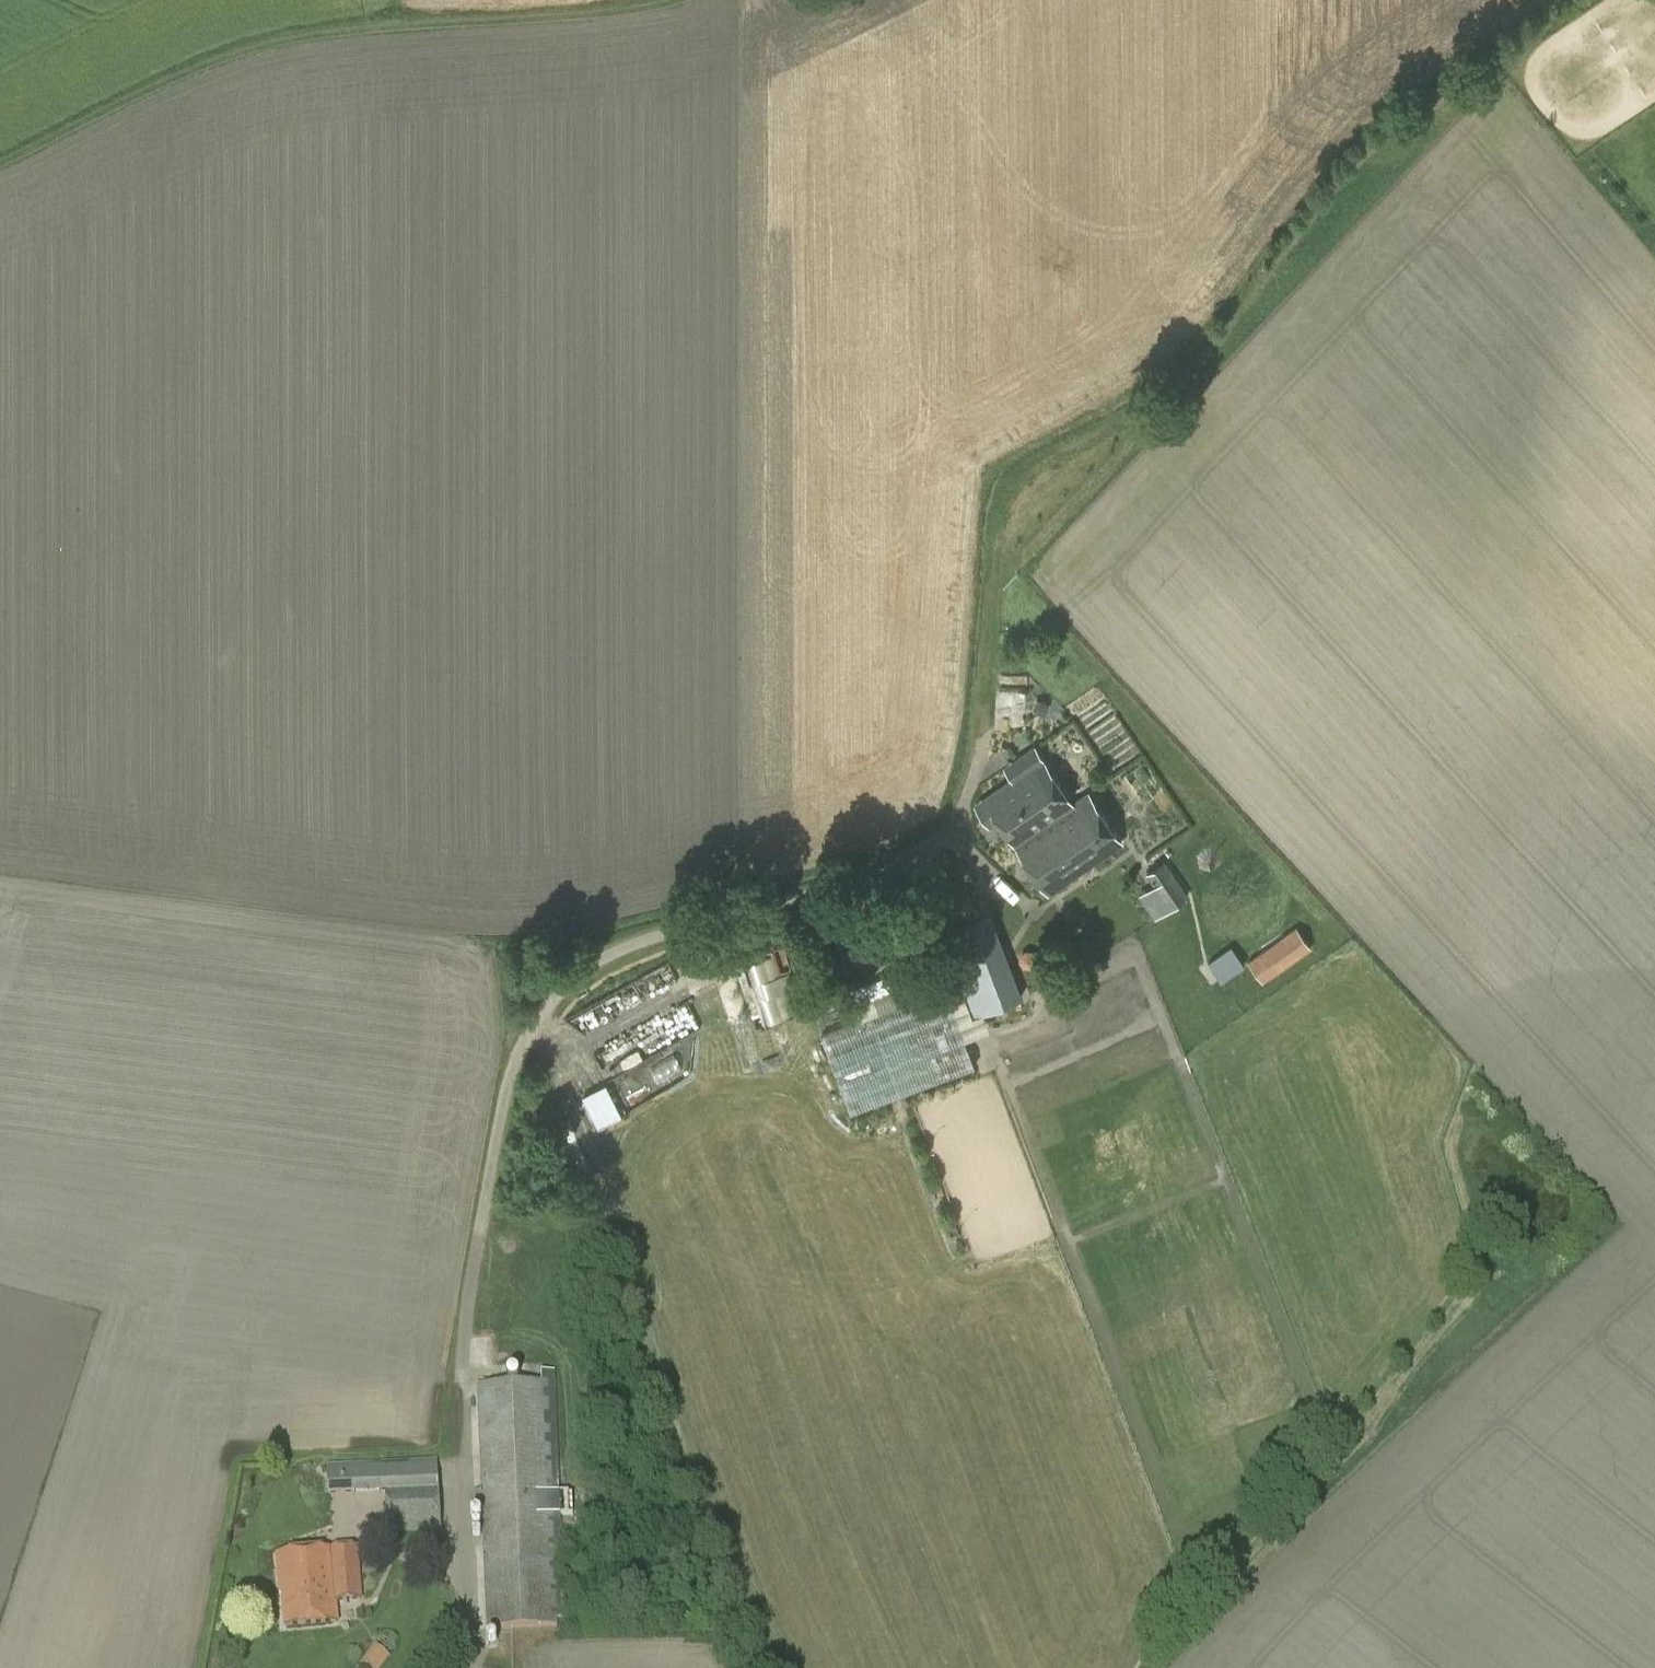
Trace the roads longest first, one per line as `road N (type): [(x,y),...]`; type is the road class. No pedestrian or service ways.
road 1 (unclassified): [(464,1667),(470,1652),(464,1367),(512,1074),(535,1025),(570,981),(616,950),(939,856)]
road 2 (track): [(0,156),(269,40),(384,16),(626,0)]

